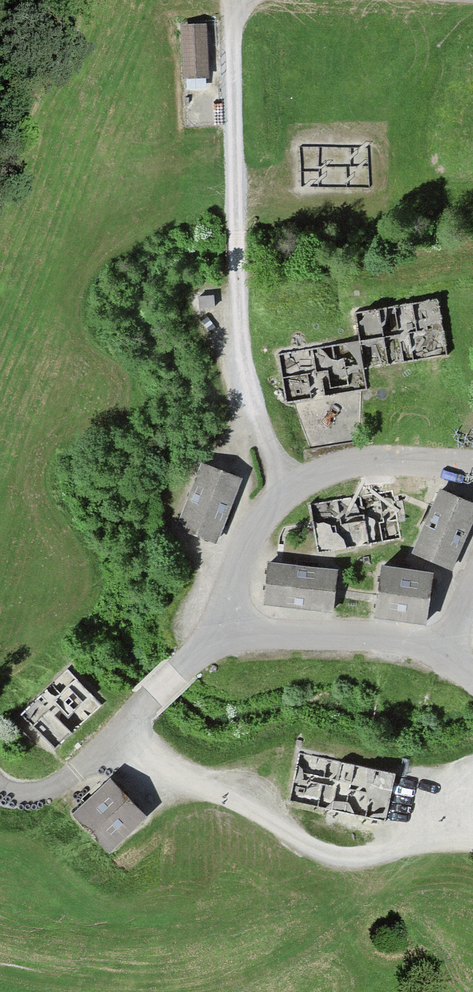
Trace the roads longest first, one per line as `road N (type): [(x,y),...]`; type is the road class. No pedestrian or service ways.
road 1 (track): [(295,488),(262,427),(242,361),(230,159),(233,0)]
road 2 (track): [(123,728),(339,857),(472,831)]

